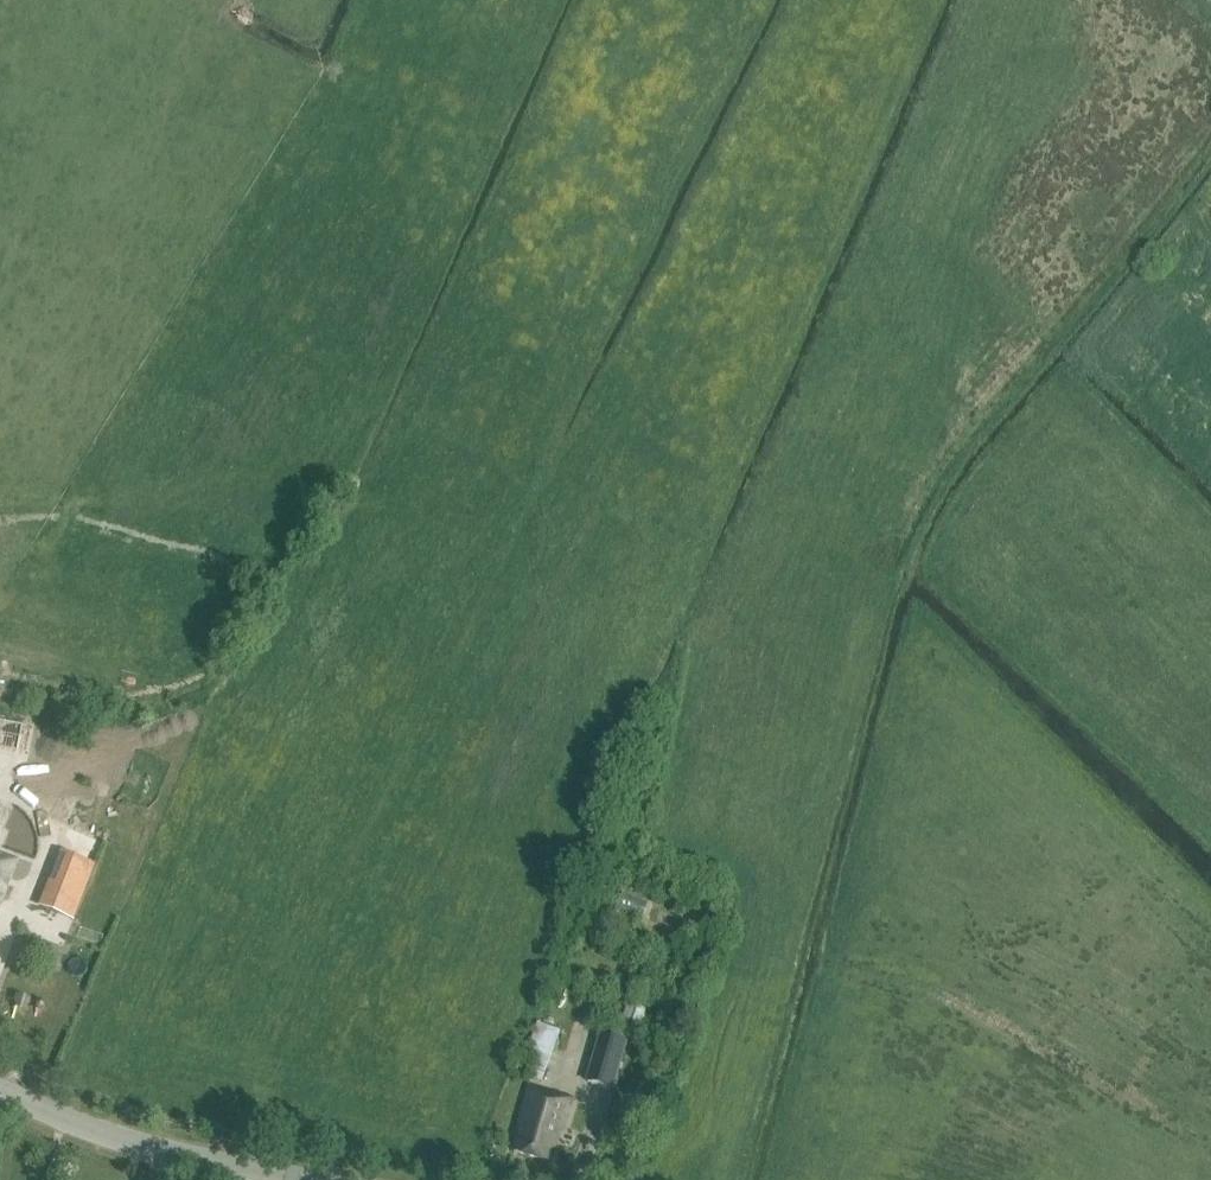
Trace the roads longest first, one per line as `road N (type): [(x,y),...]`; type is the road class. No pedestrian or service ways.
road 1 (unclassified): [(327,1179),(99,1129),(0,1086)]

